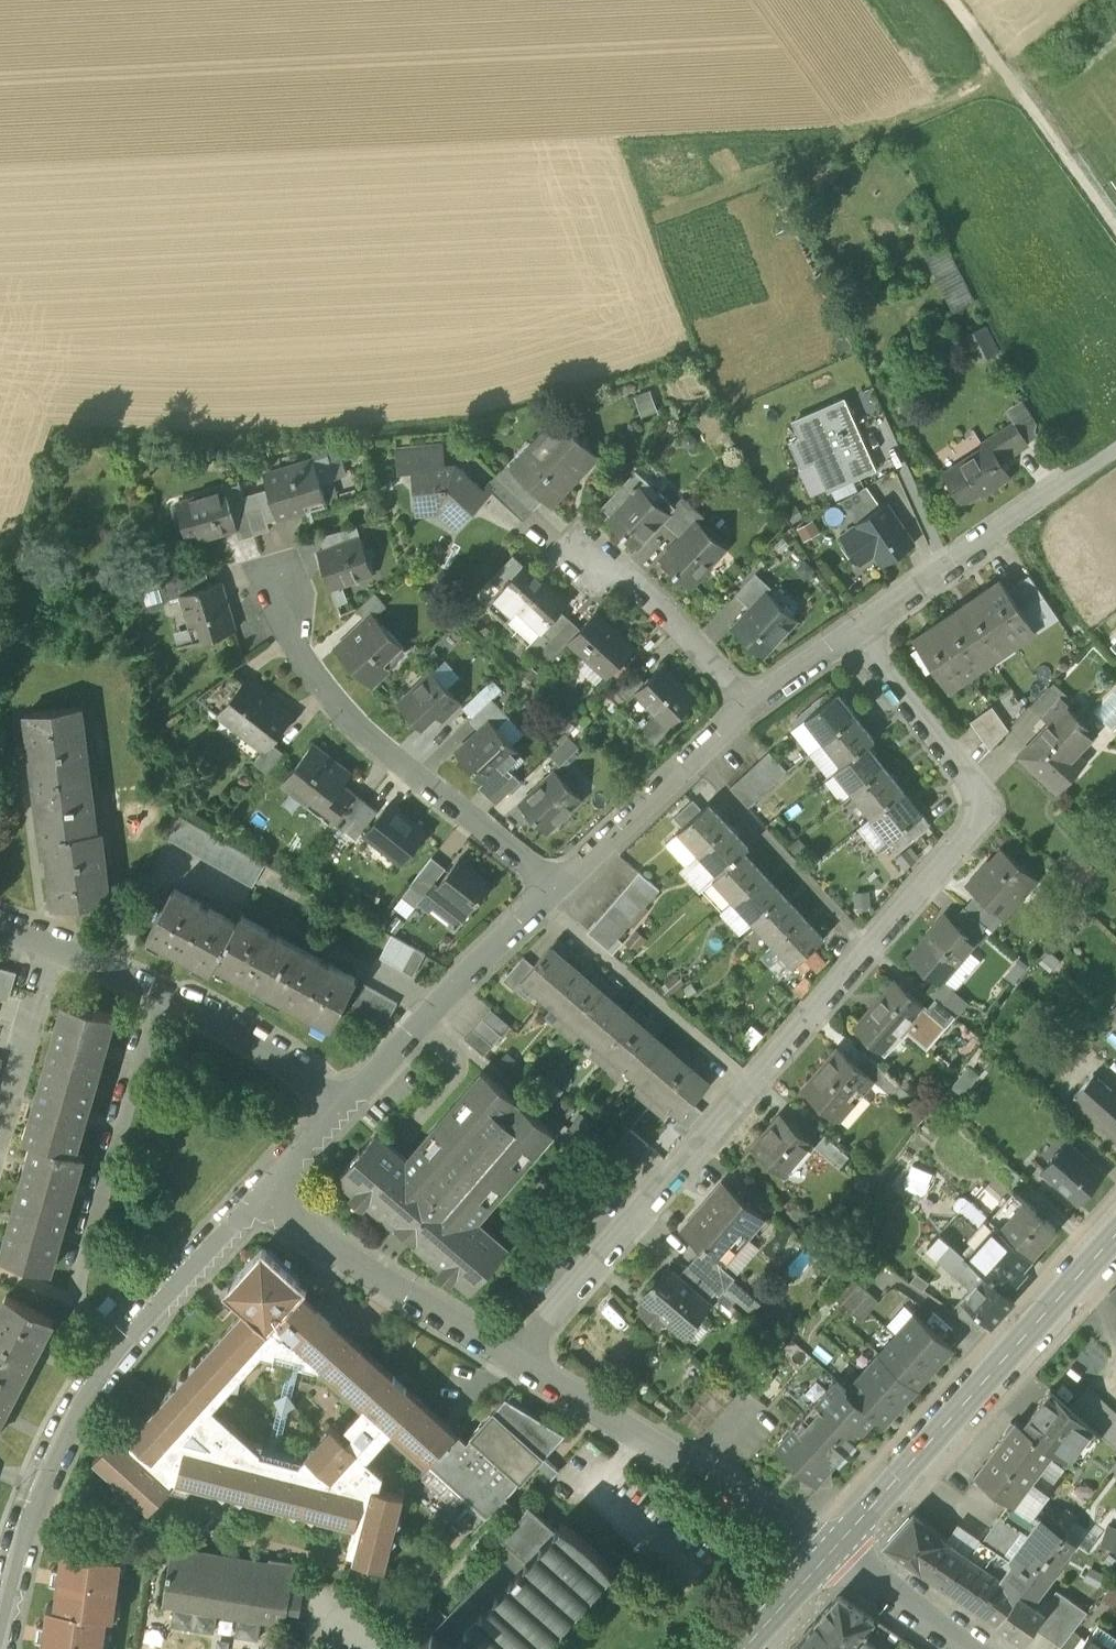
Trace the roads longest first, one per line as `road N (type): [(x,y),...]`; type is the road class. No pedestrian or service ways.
road 1 (residential): [(0,1648),(21,1545),(114,1346),(266,1191)]
road 2 (secondary): [(824,1558),(1115,1232)]
road 3 (residential): [(556,891),(345,716),(299,649),(274,579)]
road 4 (residential): [(350,1112),(273,1057),(157,993),(0,928)]
road 5 (residential): [(863,635),(974,785),(981,823),(870,948)]
road 6 (residential): [(824,1558),(516,1361)]
road 7 (residential): [(753,1085),(516,1361)]
road 8 (residential): [(516,1361),(337,1251),(266,1191)]
road 9 (residential): [(350,1112),(546,903)]
road 10 (track): [(1115,228),(953,0)]
road 11 (unclassified): [(753,1085),(546,903)]
road 12 (unclassified): [(870,948),(698,763)]
road 13 (residential): [(863,635),(1051,496)]
road 14 (residential): [(753,705),(617,570),(583,556)]
road 15 (residential): [(556,891),(698,763)]
road 16 (residential): [(870,948),(753,1085)]
road 17 (residential): [(824,1558),(958,1648)]
road 18 (residential): [(753,705),(863,635)]
road 19 (secondary): [(743,1648),(824,1558)]

